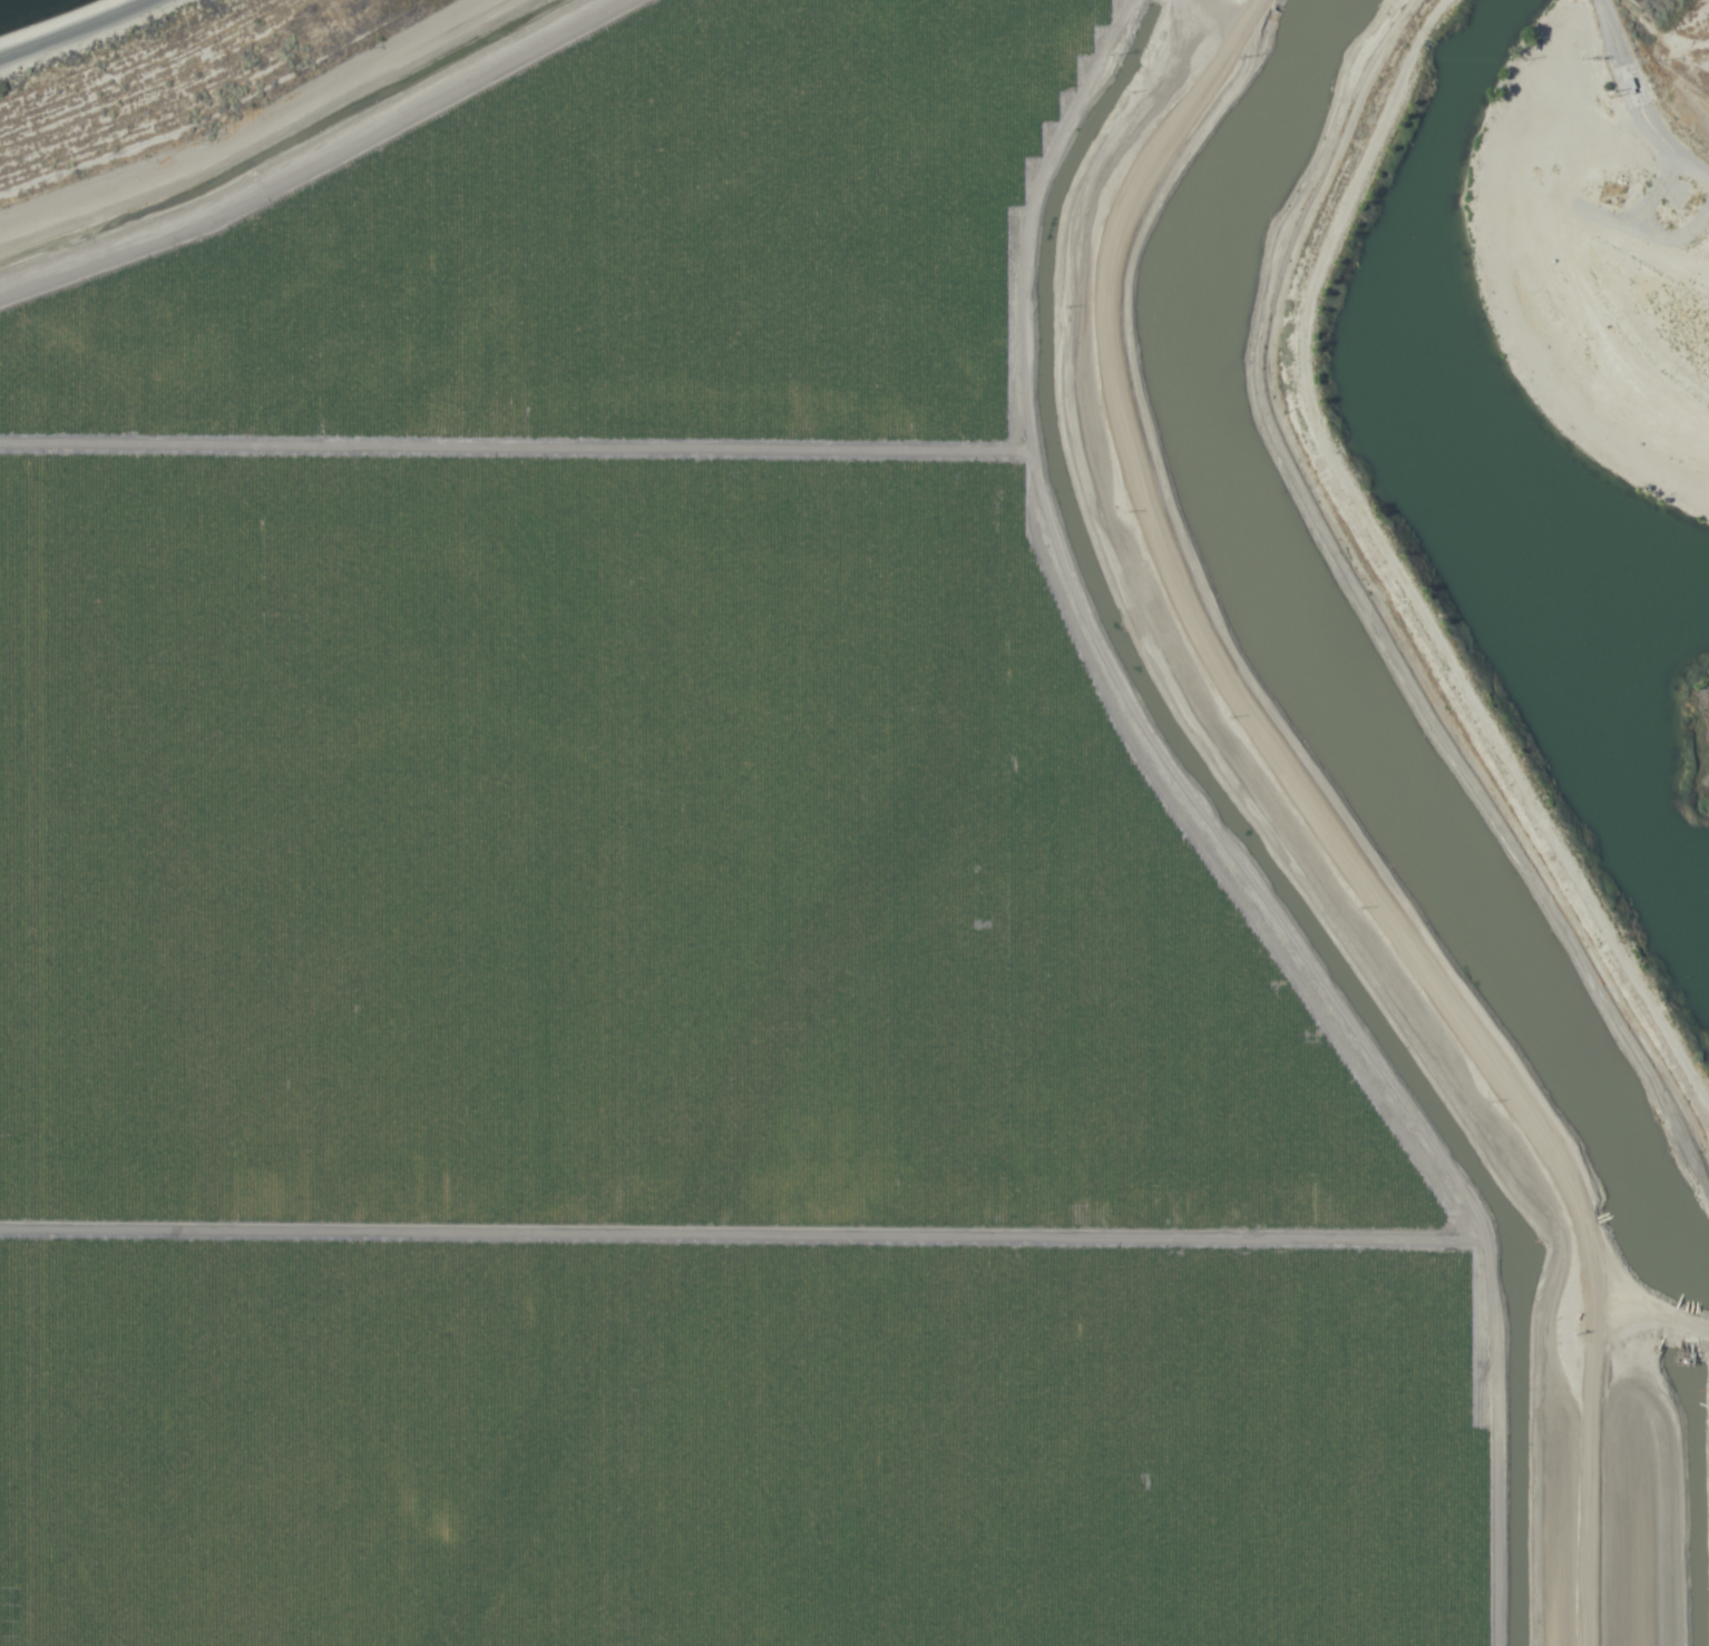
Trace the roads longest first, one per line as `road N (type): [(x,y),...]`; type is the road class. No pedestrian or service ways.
road 1 (residential): [(1708,177),(1682,157),(1639,100),(1602,0)]

